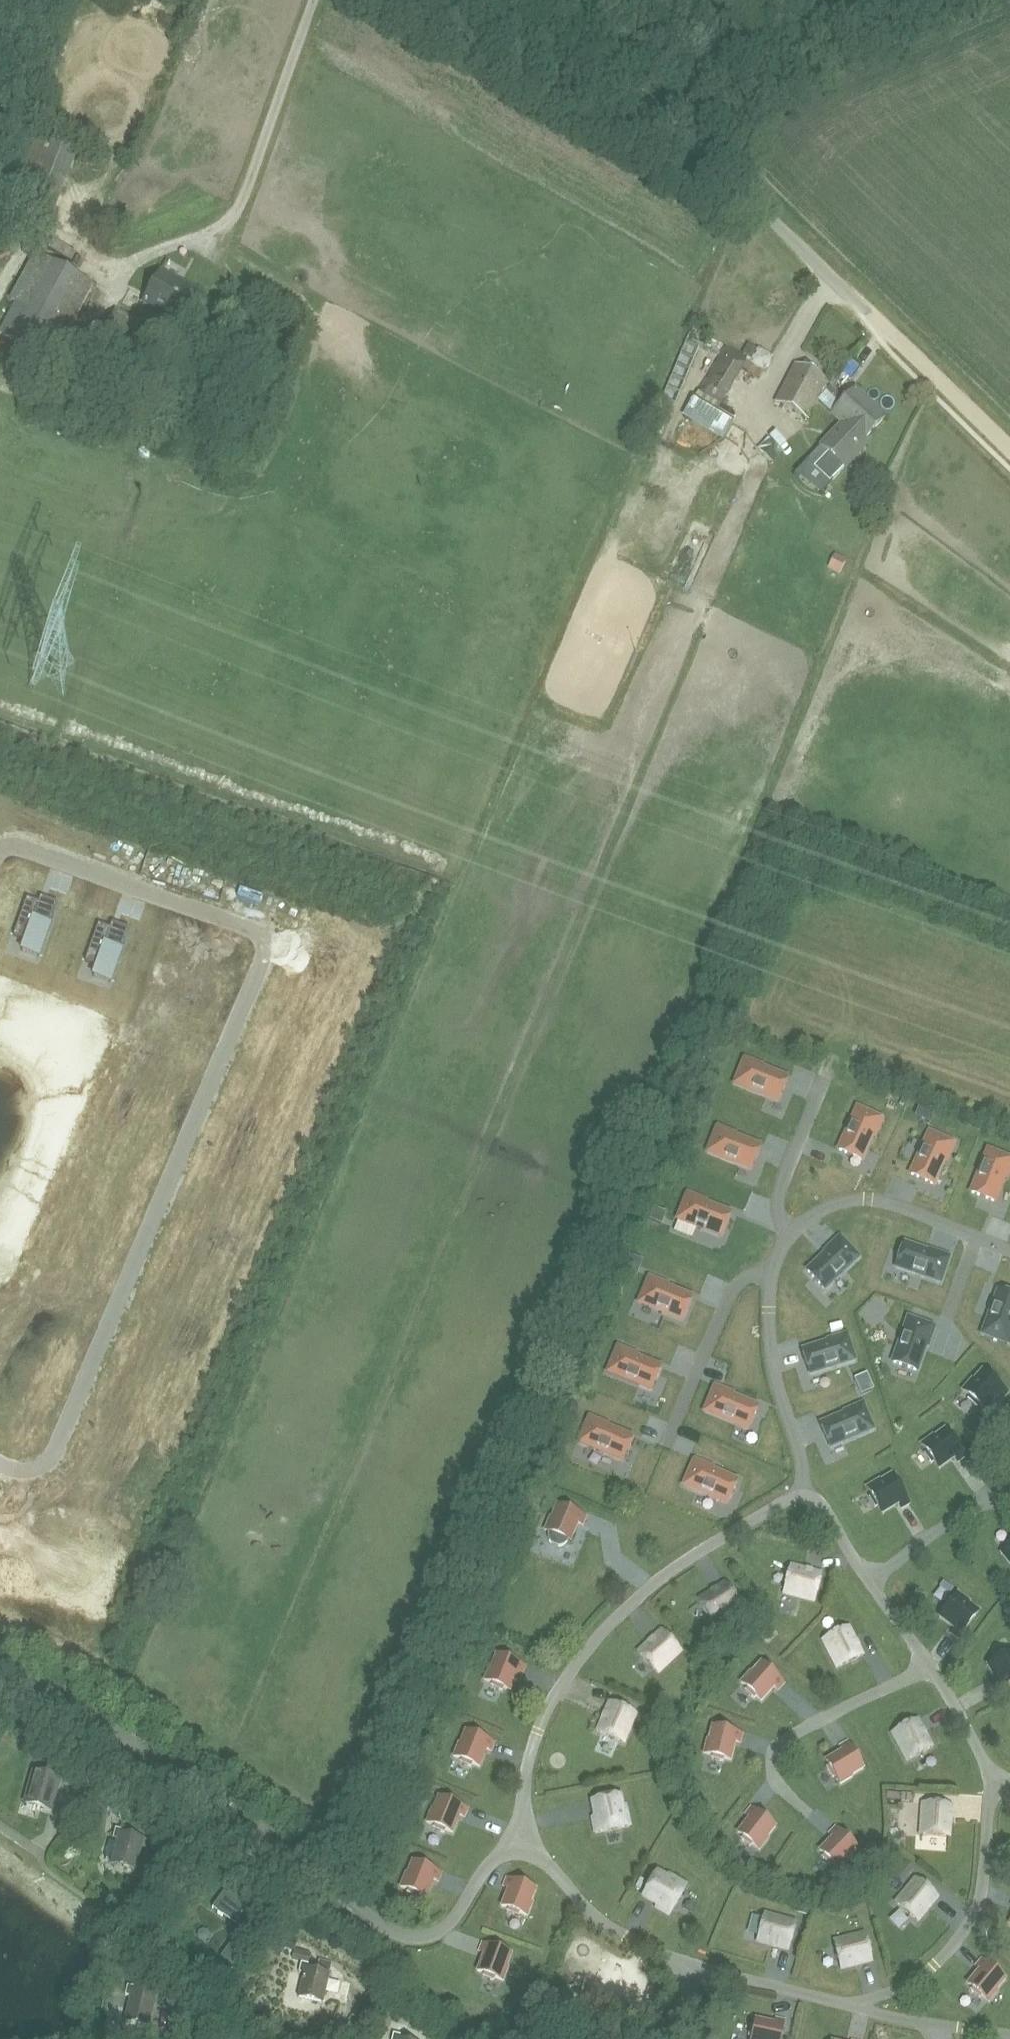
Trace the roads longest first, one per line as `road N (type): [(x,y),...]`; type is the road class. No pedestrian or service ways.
road 1 (unclassified): [(866,309),(546,0)]
road 2 (track): [(1009,445),(866,309)]

